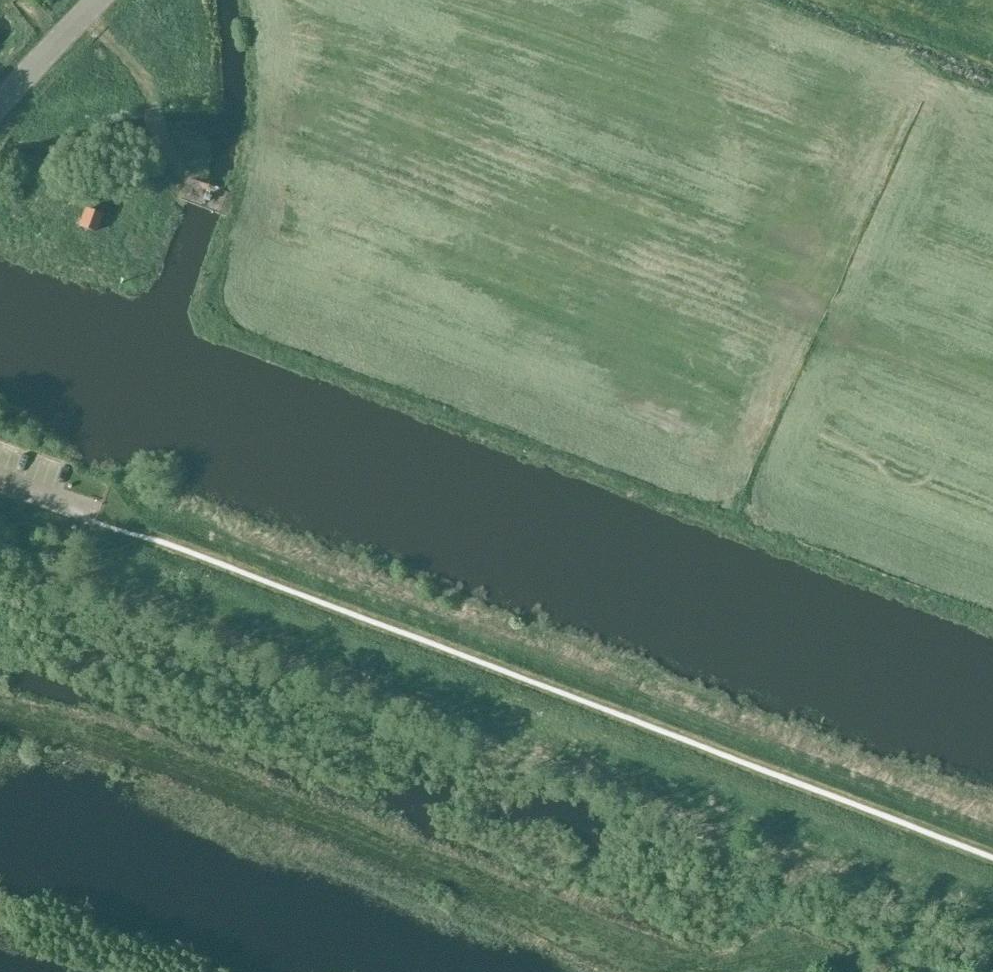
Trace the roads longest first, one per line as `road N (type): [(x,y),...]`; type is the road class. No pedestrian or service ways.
road 1 (track): [(81,19),(143,84),(163,152),(161,194)]
road 2 (tertiary): [(0,110),(100,0)]

